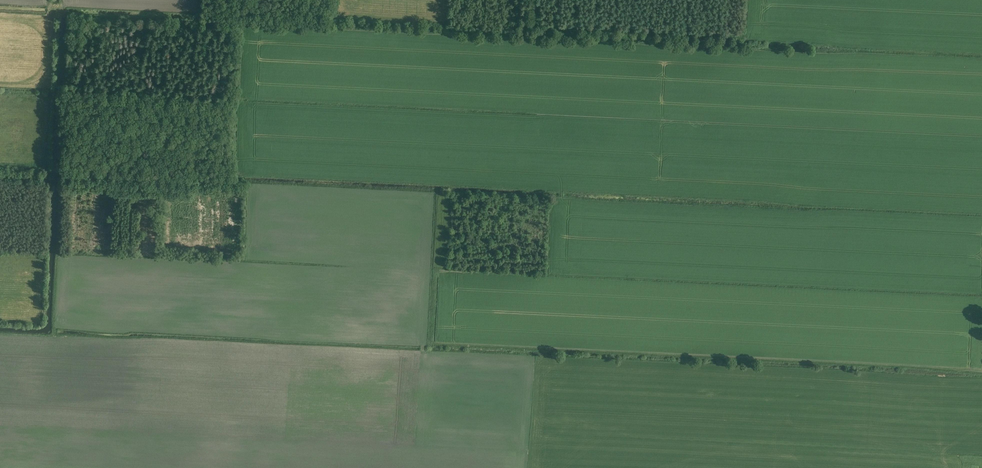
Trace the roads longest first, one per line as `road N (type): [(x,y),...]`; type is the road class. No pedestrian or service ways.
road 1 (track): [(237,23),(981,55)]
road 2 (track): [(60,0),(67,17),(60,180),(0,178)]

